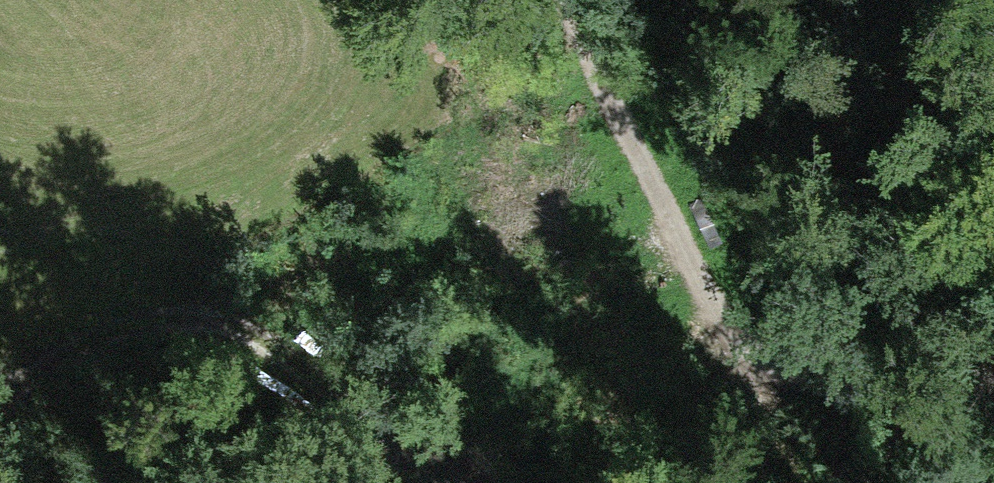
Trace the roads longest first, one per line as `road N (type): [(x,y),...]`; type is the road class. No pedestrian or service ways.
road 1 (track): [(415,0),(516,128),(599,204),(685,310),(781,361),(993,405)]
road 2 (track): [(685,310),(36,440),(0,468)]

